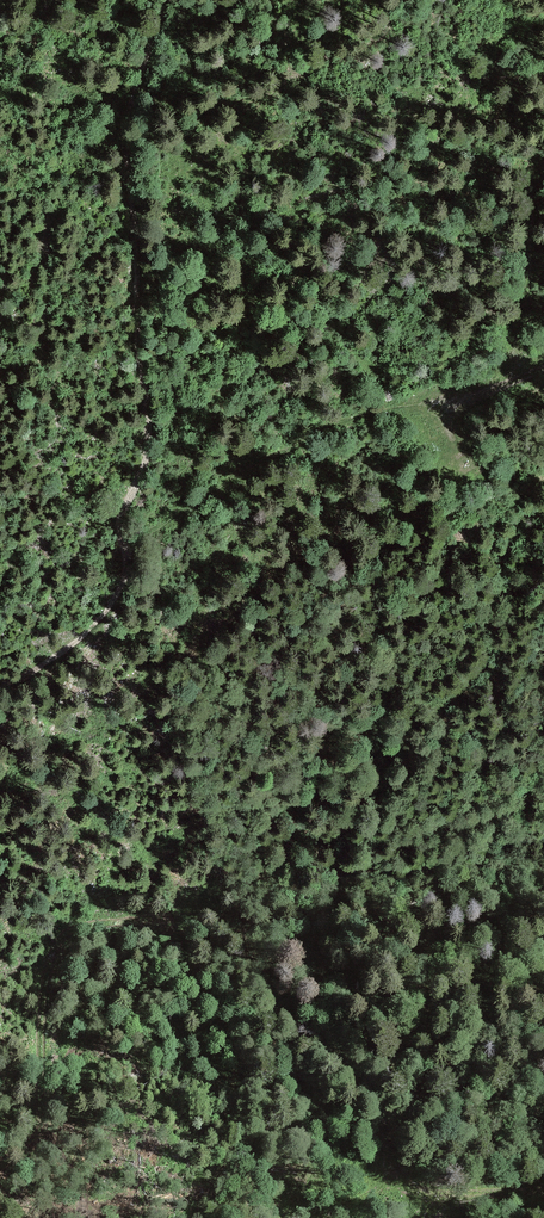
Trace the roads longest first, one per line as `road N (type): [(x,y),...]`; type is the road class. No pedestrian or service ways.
road 1 (track): [(0,686),(16,683),(92,627),(121,591),(122,514),(145,460),(148,424),(128,125)]
road 2 (track): [(543,366),(502,387),(422,398),(308,435),(214,485),(125,550)]
road 3 (track): [(82,1217),(82,1196),(49,1138),(40,1100),(48,972),(58,946),(90,924),(169,922)]
road 4 (track): [(543,177),(502,387)]
road 5 (track): [(543,1188),(453,1194),(403,1187)]

